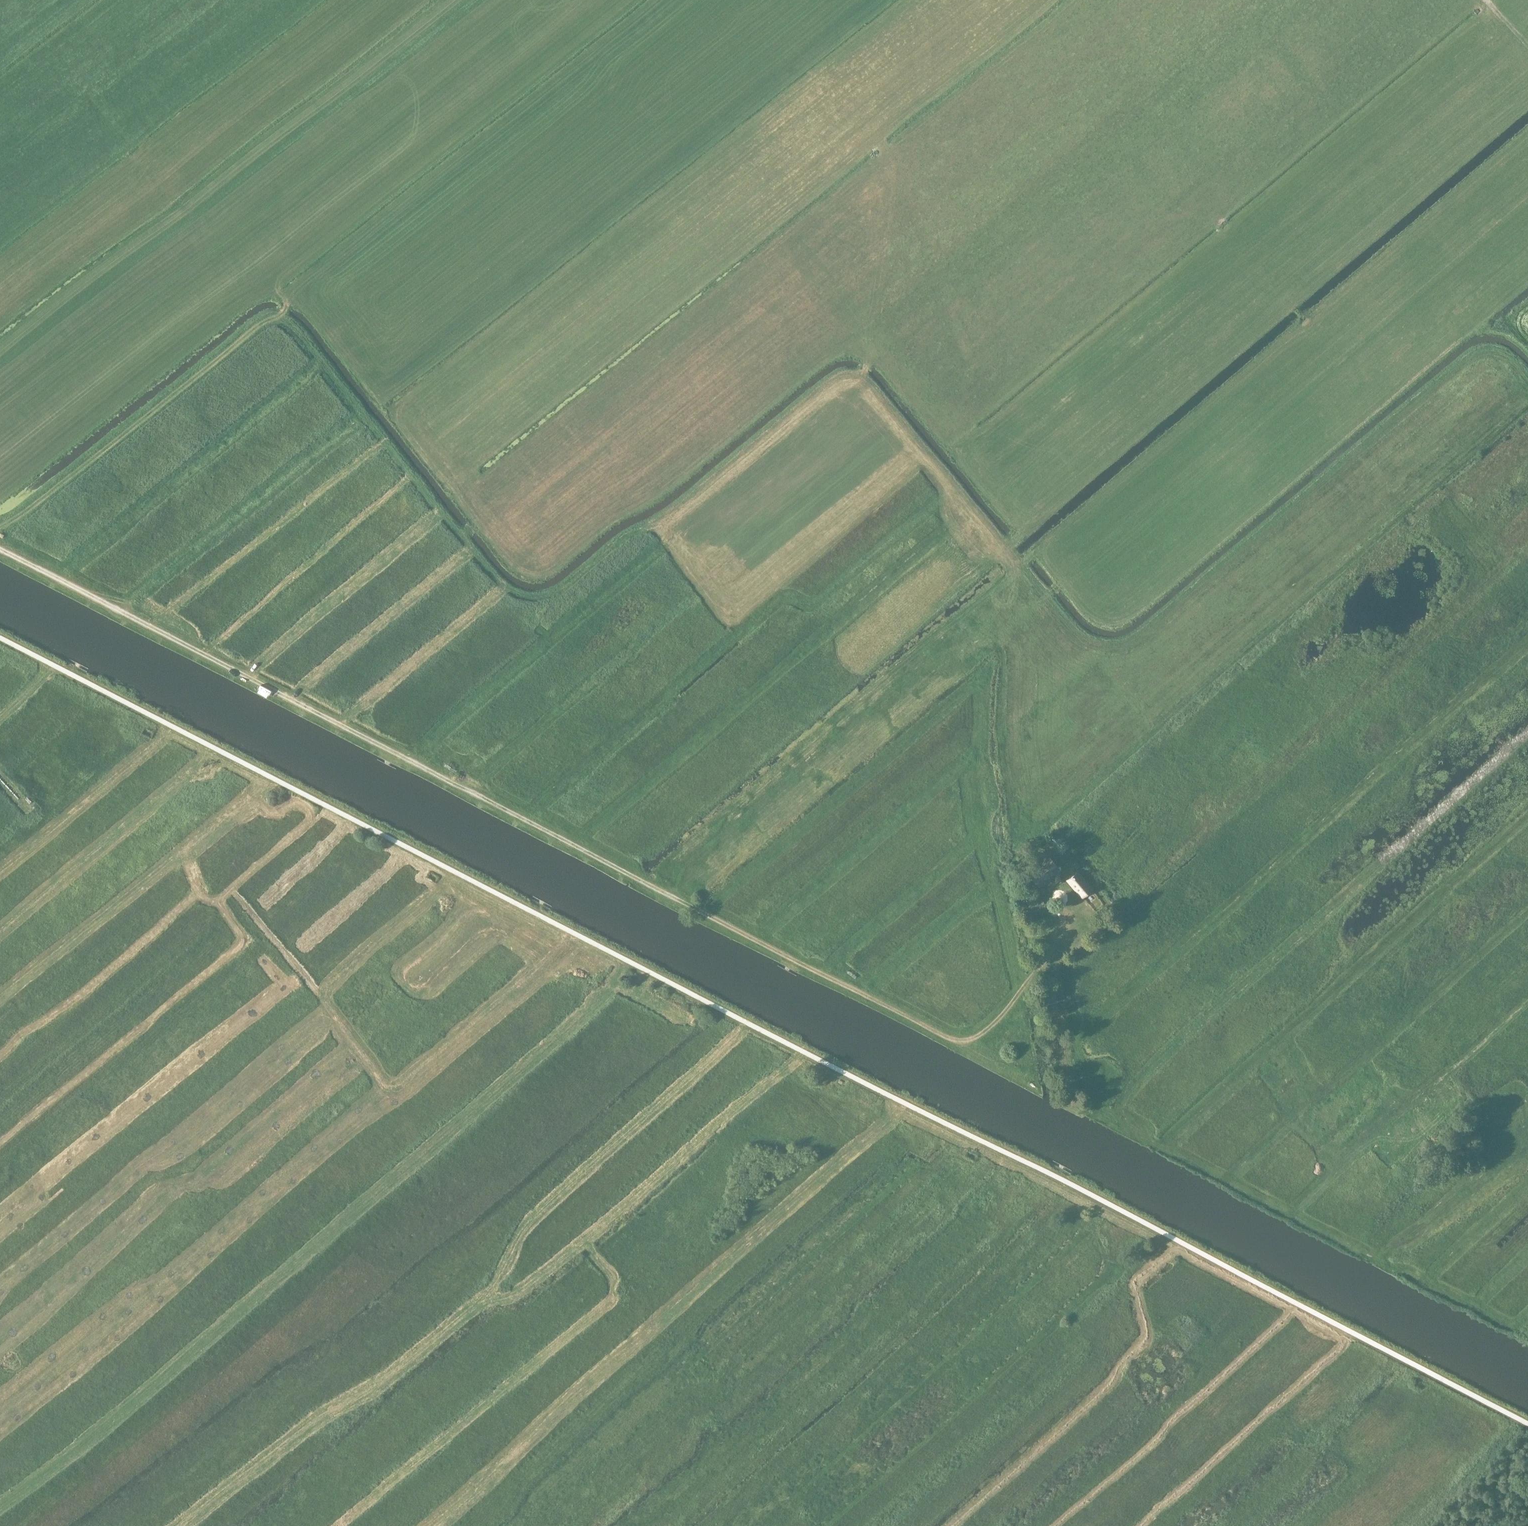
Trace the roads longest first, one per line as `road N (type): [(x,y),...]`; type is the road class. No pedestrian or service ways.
road 1 (track): [(1175,1245),(0,643)]
road 2 (unclassified): [(1026,982),(981,1033),(949,1038),(0,550)]
road 3 (track): [(1527,1428),(1175,1245)]
road 4 (track): [(1050,956),(1060,965),(1085,1084),(1098,1108),(1288,1212)]

